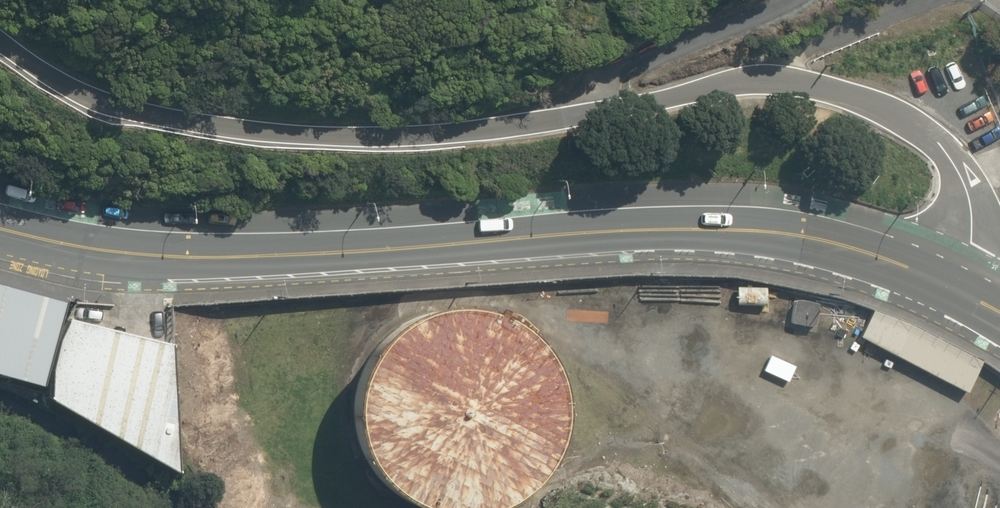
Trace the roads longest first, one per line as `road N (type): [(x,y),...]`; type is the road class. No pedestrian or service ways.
road 1 (unclassified): [(0,43),(118,107),(286,137),(486,130),(736,78),(836,91),(919,126),(964,182),(970,242),(948,285)]
road 2 (secondary): [(948,285),(773,232),(582,233),(210,257),(131,254),(0,228)]

